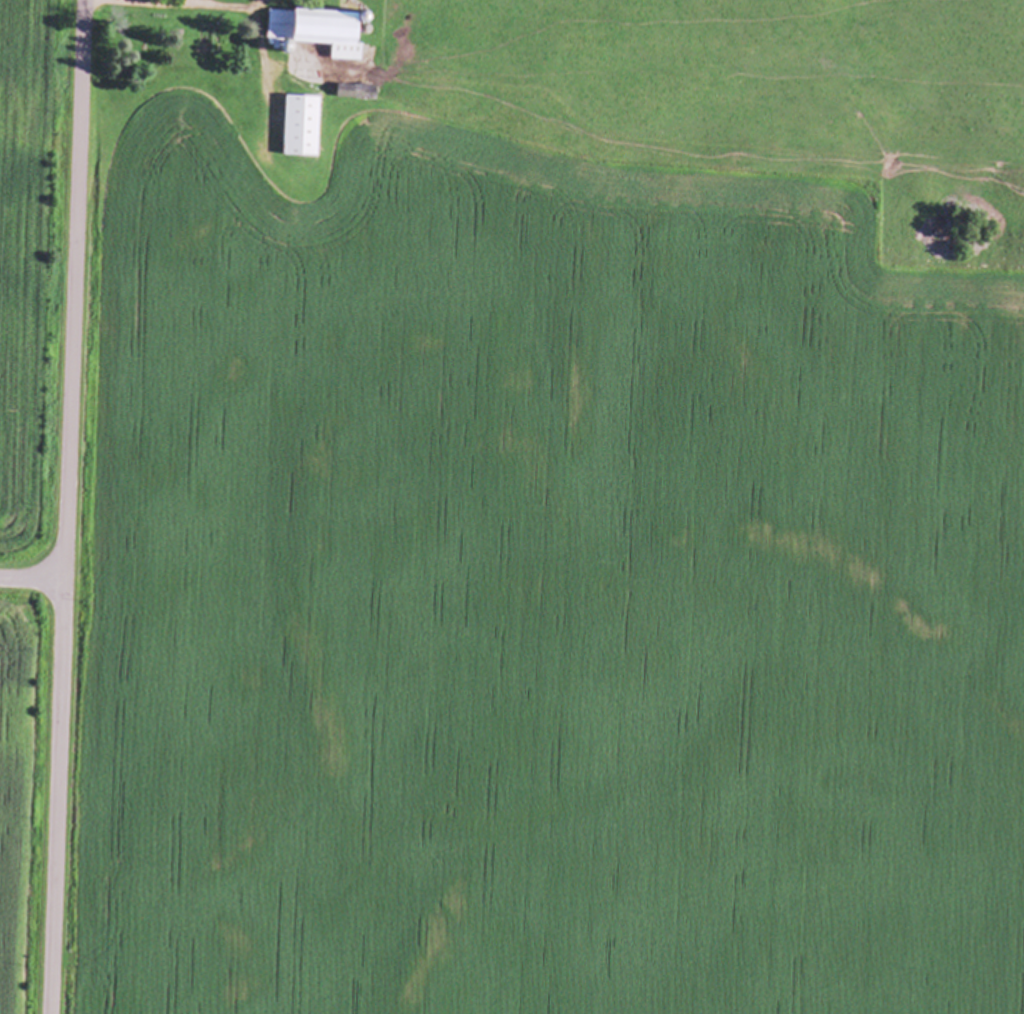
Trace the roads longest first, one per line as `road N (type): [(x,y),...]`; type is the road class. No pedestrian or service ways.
road 1 (residential): [(51,1013),(86,0)]

